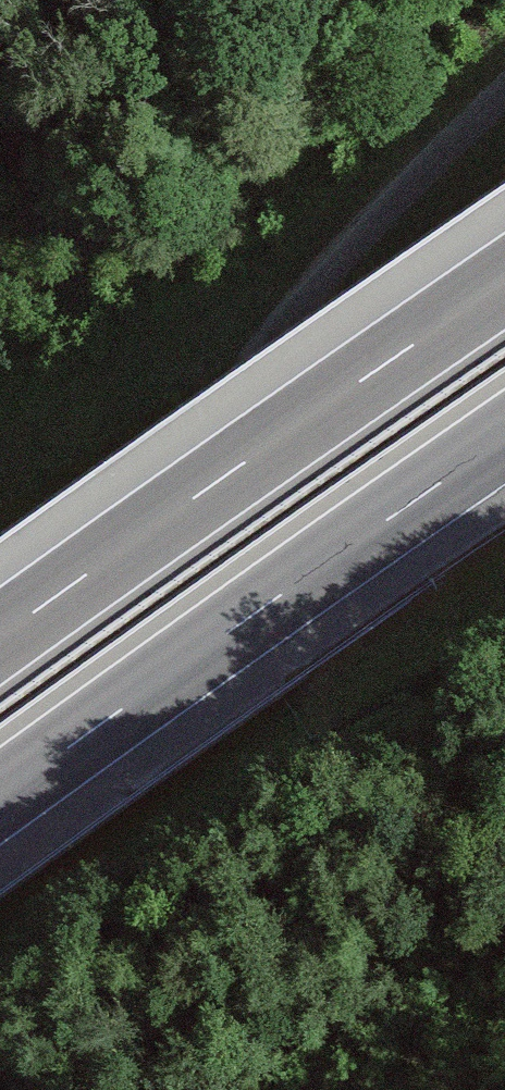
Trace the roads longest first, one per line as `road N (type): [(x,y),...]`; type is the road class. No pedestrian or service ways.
road 1 (motorway): [(0,797),(504,438)]
road 2 (motorway): [(504,281),(0,637)]

